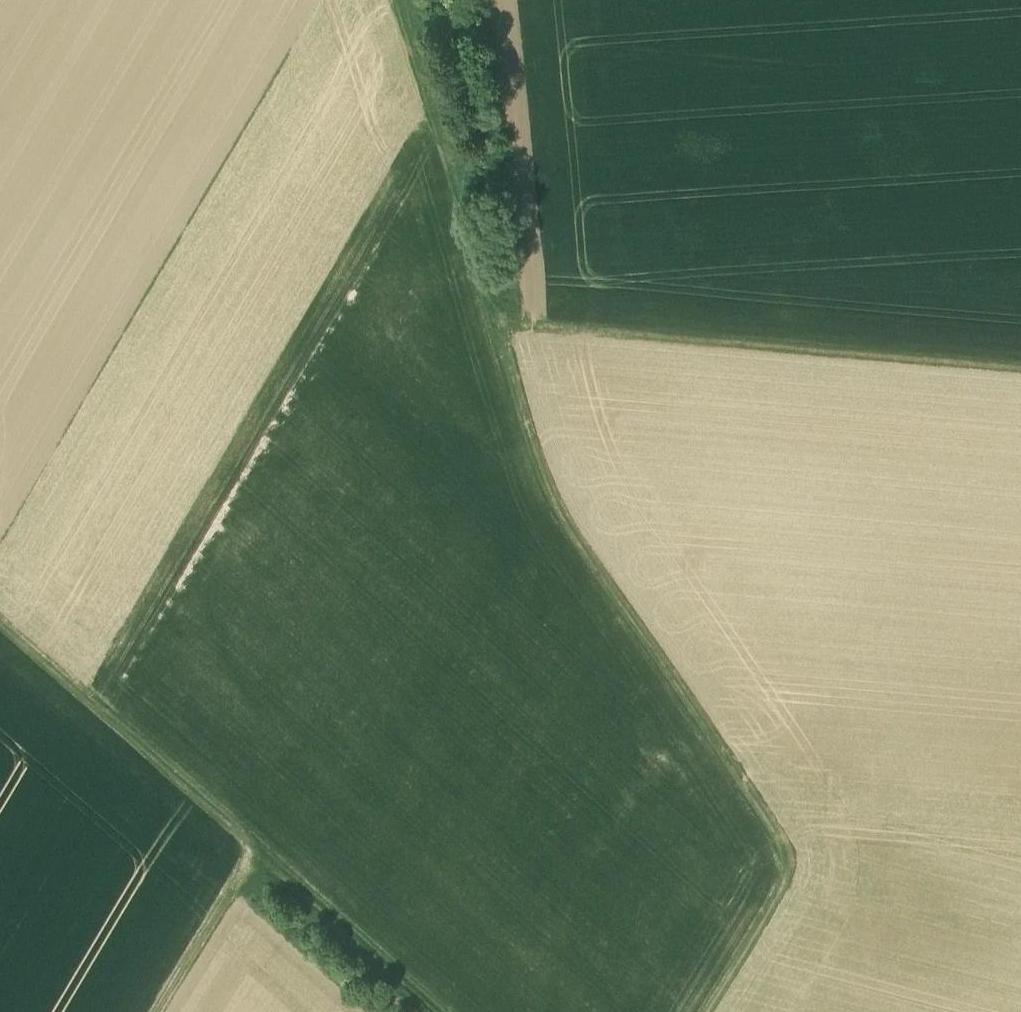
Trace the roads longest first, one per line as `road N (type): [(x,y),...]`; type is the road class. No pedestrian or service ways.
road 1 (track): [(401,0),(556,507),(792,854),(791,879),(708,1011)]
road 2 (track): [(435,1011),(0,623)]
road 3 (track): [(1020,368),(494,320)]
road 4 (track): [(256,851),(155,1011)]

